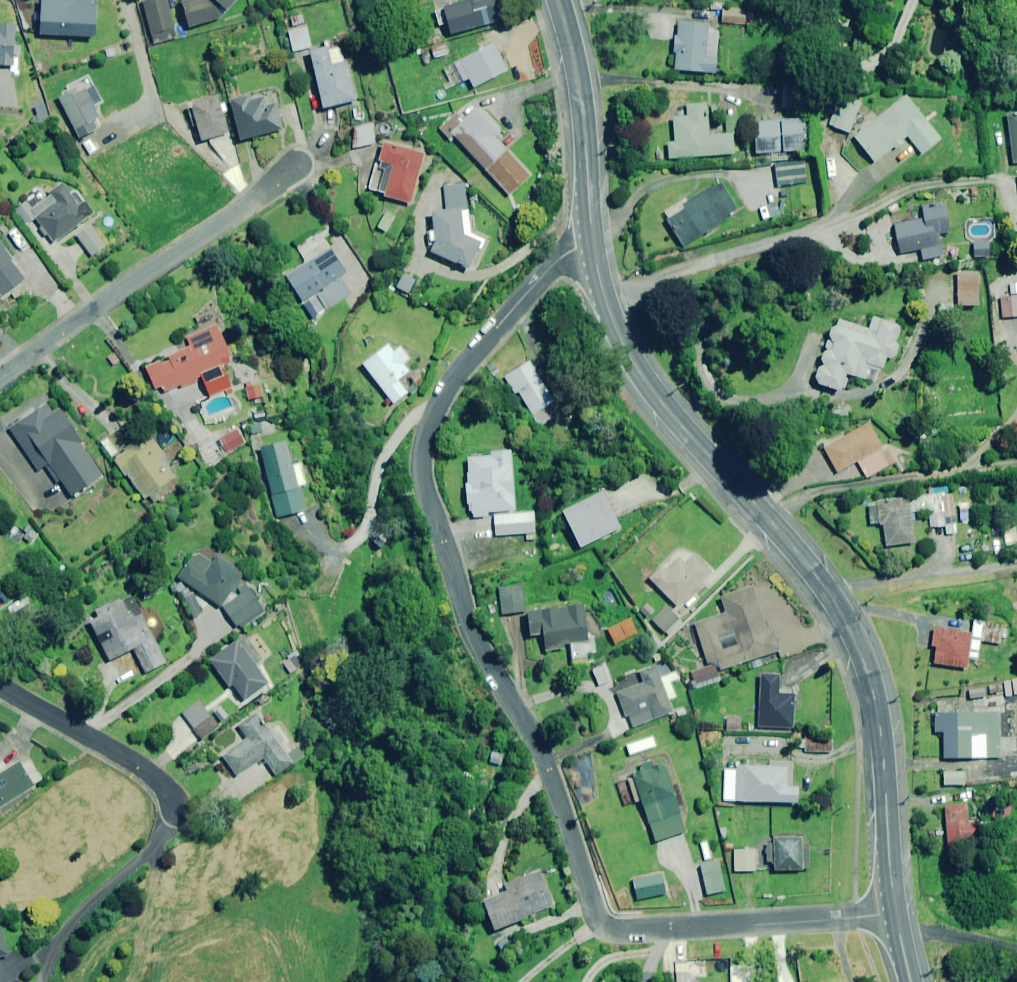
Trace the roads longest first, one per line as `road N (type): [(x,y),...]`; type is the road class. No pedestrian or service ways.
road 1 (residential): [(890,916),(603,924),(540,756),(473,643),(424,494),(424,437),(453,374),(558,257),(589,247)]
road 2 (trunk): [(890,916),(878,738),(855,646),(802,562),(631,363),(606,315),(589,247)]
road 3 (residential): [(295,168),(0,381)]
road 4 (trunk): [(589,247),(583,126),(556,0)]
road 5 (residential): [(178,815),(159,781),(0,684)]
road 6 (unclassified): [(890,916),(1016,952)]

